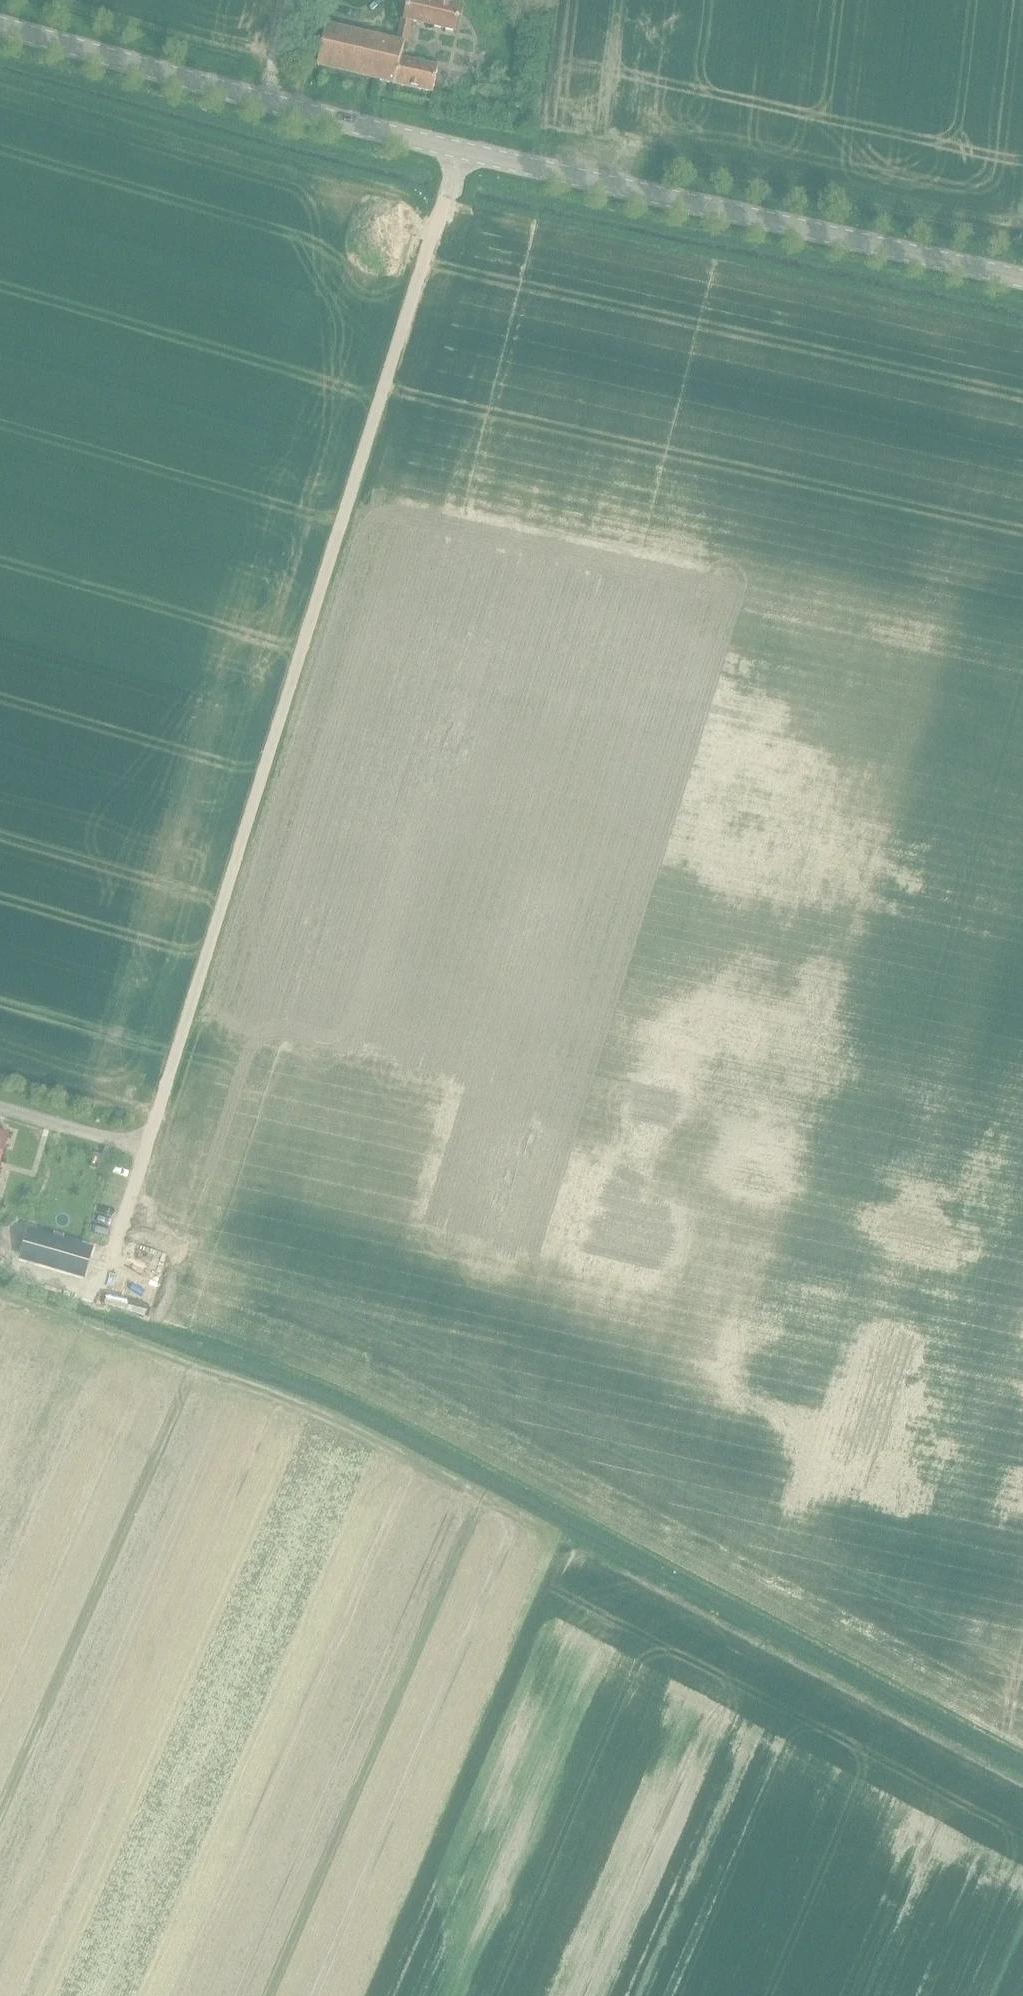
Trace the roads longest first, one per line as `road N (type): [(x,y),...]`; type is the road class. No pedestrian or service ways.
road 1 (tertiary): [(1022,280),(459,150),(0,21)]

